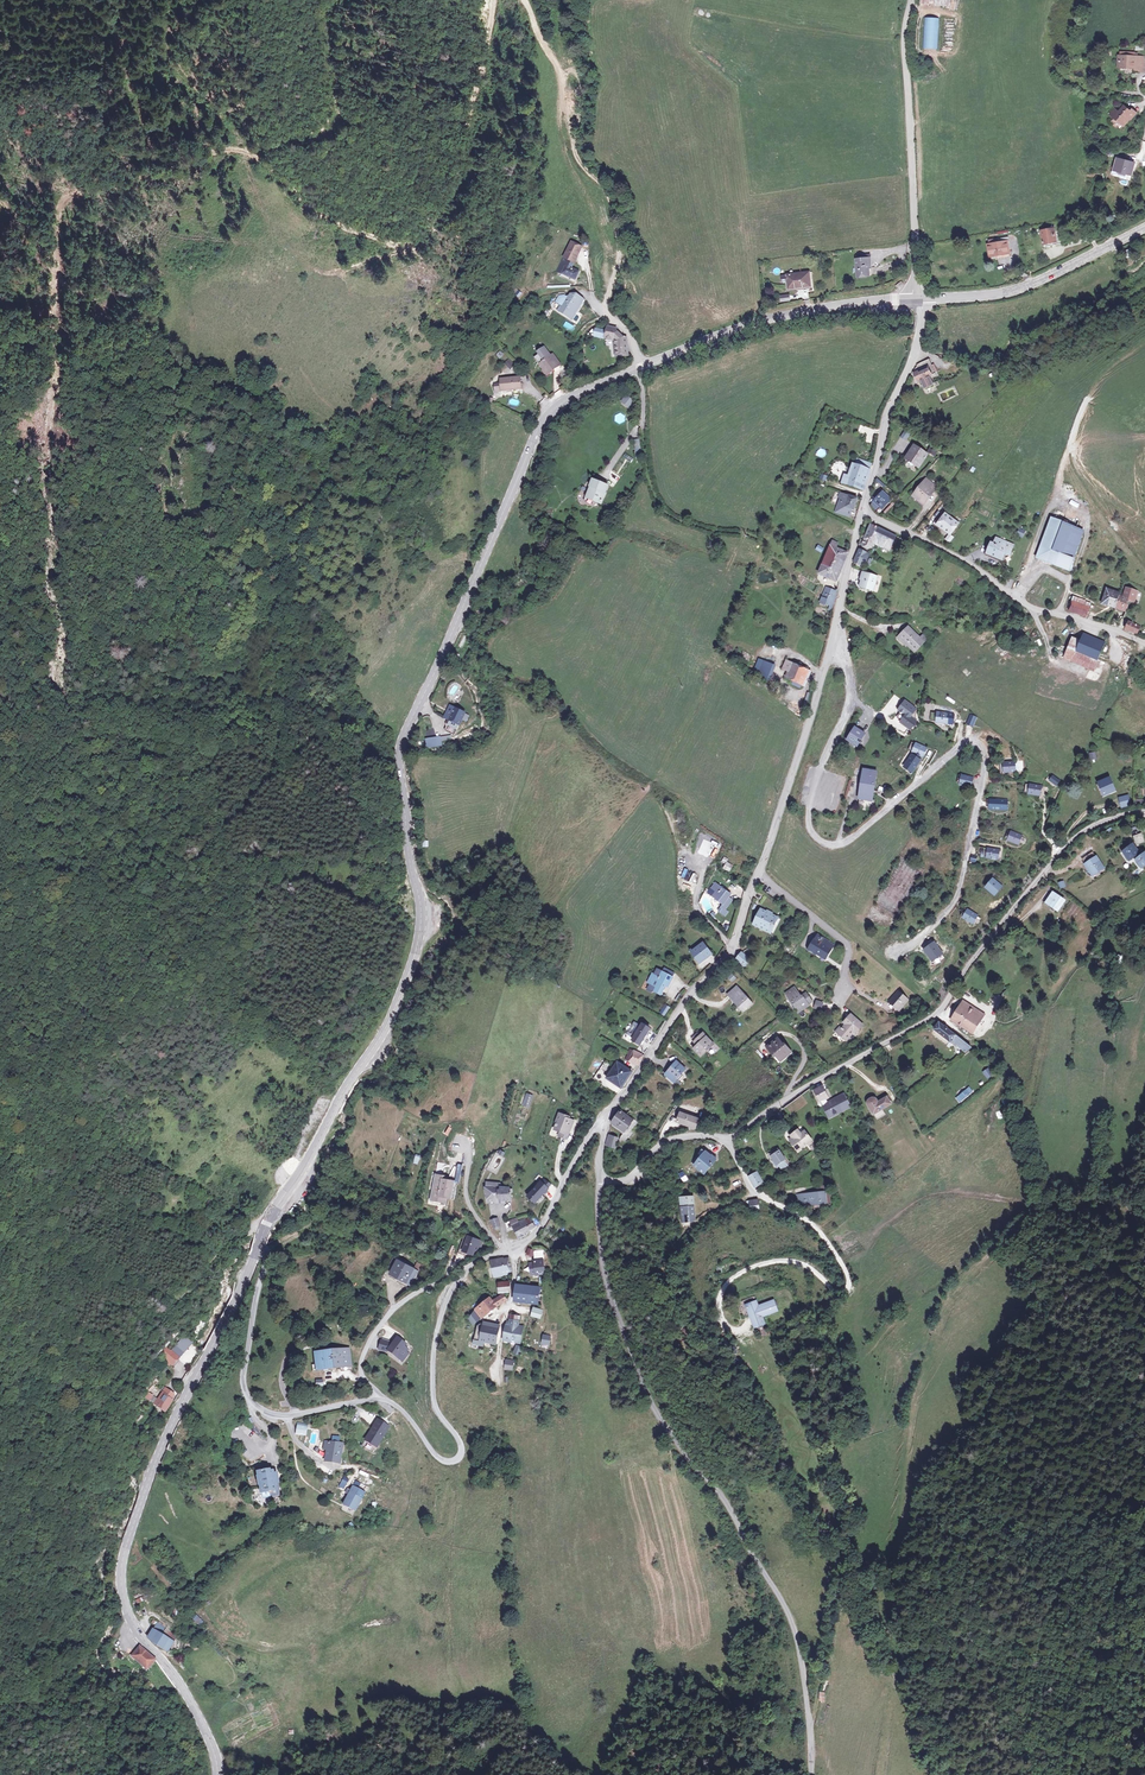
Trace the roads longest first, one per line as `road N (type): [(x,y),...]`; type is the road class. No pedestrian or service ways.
road 1 (secondary): [(259,1247),(383,1030),(410,967),(420,916),(406,846),(402,744),(534,437),(568,400),(640,368)]
road 2 (track): [(1144,921),(1127,960),(1114,1070),(1078,1157),(1018,1236),(962,1282),(936,1337),(915,1404),(884,1610),(897,1678)]
road 3 (residential): [(833,635),(846,656),(849,699),(818,771),(808,816),(817,838),(832,844),(853,837),(967,742),(985,753),(956,898),(913,944),(894,951)]
road 4 (tertiary): [(599,1176),(599,1247),(641,1371),(796,1634),(811,1774)]
road 5 (track): [(185,454),(177,395),(200,388),(280,427),(347,424),(368,433),(385,470),(407,477),(458,375),(516,306),(536,294),(577,291)]
road 6 (secondary): [(217,1774),(198,1713),(133,1621),(122,1573),(165,1439),(259,1247)]
road 7 (residential): [(722,1139),(937,1013),(1070,841),(1144,811)]
road 8 (tertiary): [(833,635),(735,940),(603,1121)]
road 9 (unclassified): [(748,1330),(729,1329),(719,1312),(722,1290),(741,1272),(785,1261),(835,1291),(845,1291),(849,1281),(819,1231),(755,1193),(722,1139)]
road 10 (track): [(758,321),(747,237),(729,192),(729,103),(646,7)]
road 11 (track): [(603,309),(620,254),(607,190),(574,151),(582,92),(573,72),(543,46),(522,0)]
road 12 (track): [(496,0),(465,140),(433,219),(406,251),(347,267)]
road 13 (residential): [(384,1400),(409,1419),(436,1457),(458,1458),(460,1443),(432,1400),(432,1348),(447,1298),(483,1258)]
road 14 (residential): [(861,514),(968,563),(1026,604),(1144,644)]
road 15 (residential): [(910,0),(903,36),(914,300)]
road 16 (residential): [(259,1247),(265,1256),(244,1373),(252,1404),(288,1416),(384,1400)]
road 17 (secondary): [(640,368),(758,321),(914,300)]
road 18 (track): [(1144,886),(1108,905),(1048,1001),(1020,1120)]
road 19 (track): [(0,199),(105,338),(183,388)]
road 20 (track): [(937,1013),(1004,1073),(1051,1227)]
road 21 (secondary): [(924,300),(1016,290),(1144,226)]
road 22 (tertiary): [(924,300),(918,343),(888,408),(861,514)]
road 23 (residential): [(384,1400),(362,1374),(373,1335),(409,1298),(483,1258)]
road 24 (residential): [(483,1258),(541,1228),(603,1121)]
road 25 (track): [(1034,573),(1045,518),(1063,505),(1088,523),(1067,582)]
road 26 (track): [(809,1726),(843,1561)]
road 27 (residential): [(599,1176),(631,1176),(671,1140),(722,1139)]
road 28 (track): [(747,237),(731,112)]
road 29 (tertiary): [(861,514),(833,635)]

